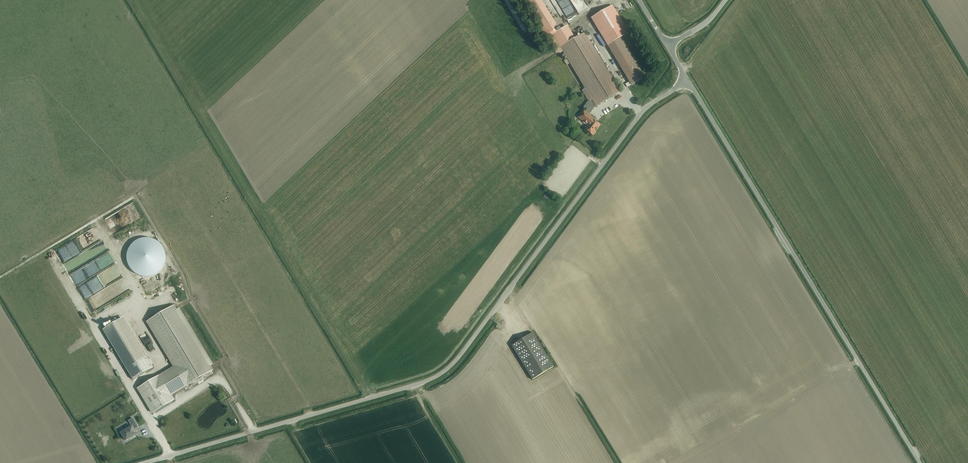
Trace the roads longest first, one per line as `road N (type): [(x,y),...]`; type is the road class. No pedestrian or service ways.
road 1 (unclassified): [(144,462),(443,372),(648,105),(685,76)]
road 2 (track): [(312,415),(76,18)]
road 3 (unclassified): [(920,462),(685,76)]

